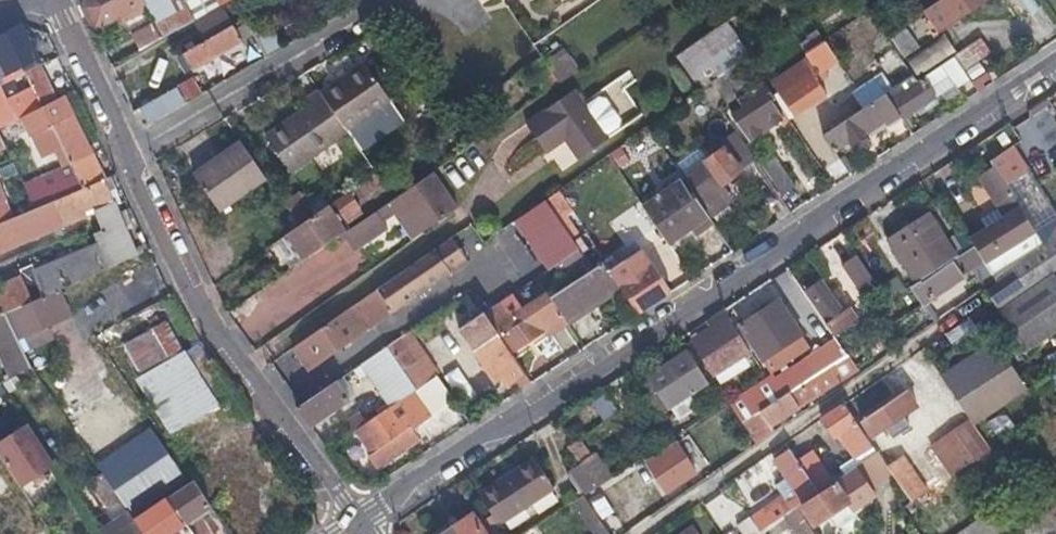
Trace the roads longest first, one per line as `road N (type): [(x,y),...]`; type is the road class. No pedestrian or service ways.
road 1 (residential): [(378,533),(1055,66)]
road 2 (residential): [(366,533),(219,333),(130,151)]
road 3 (residential): [(130,151),(406,0)]
road 4 (residential): [(130,151),(52,0)]

